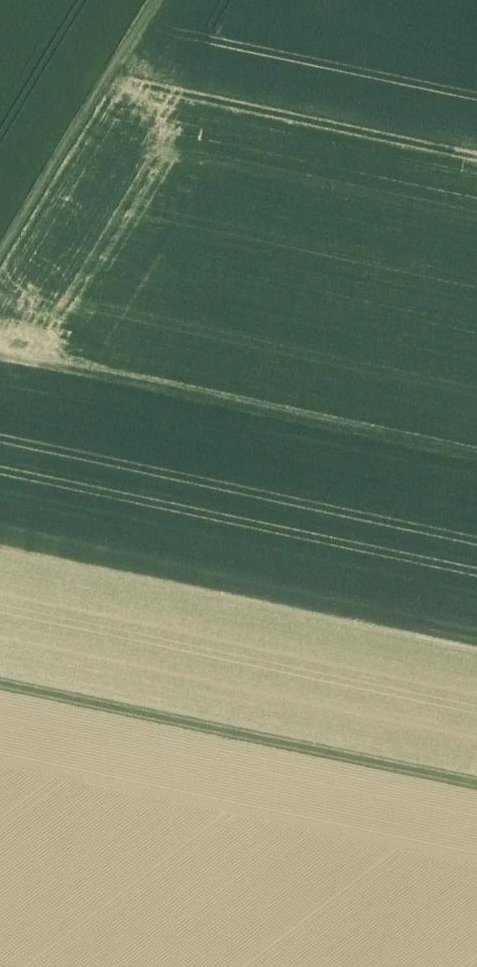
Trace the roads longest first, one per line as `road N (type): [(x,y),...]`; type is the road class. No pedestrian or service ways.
road 1 (track): [(0,682),(476,785)]
road 2 (track): [(0,257),(154,0)]

